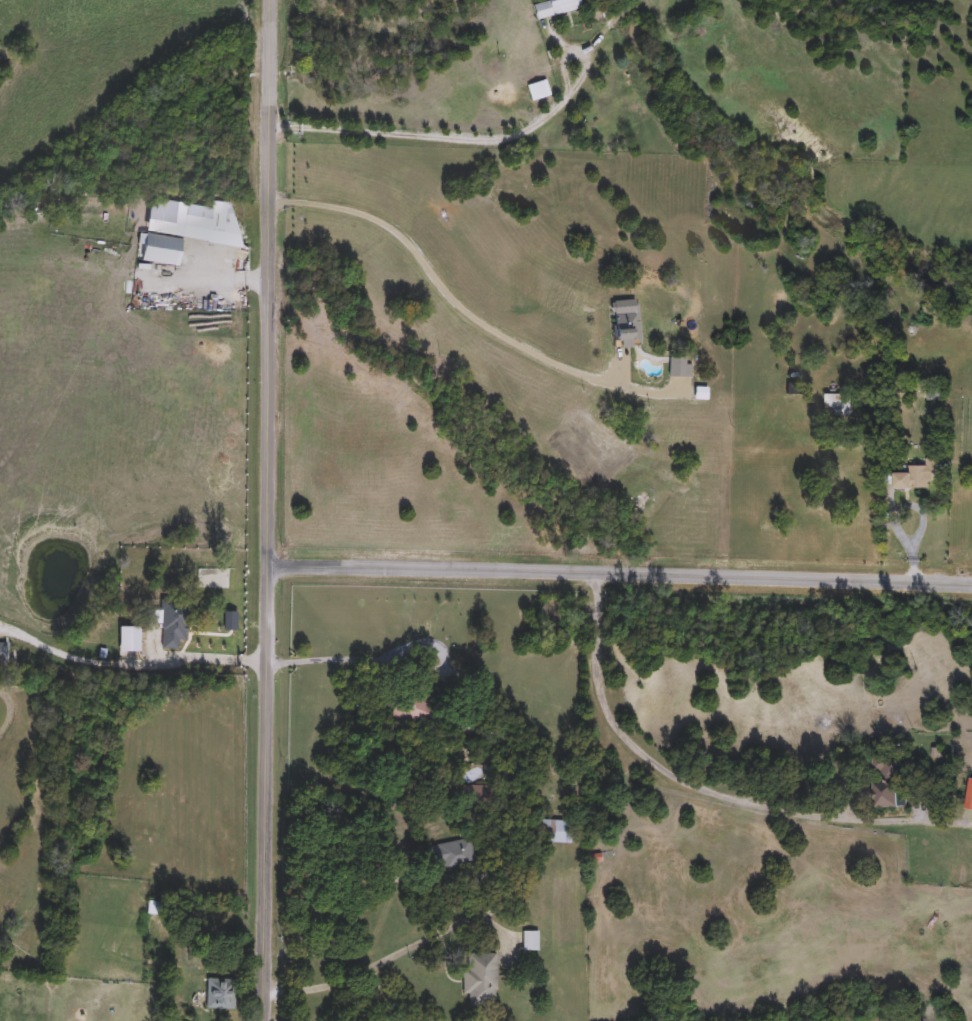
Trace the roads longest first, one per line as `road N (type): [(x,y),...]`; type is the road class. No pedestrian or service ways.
road 1 (residential): [(259,1020),(269,0)]
road 2 (residential): [(264,567),(971,583)]
road 3 (residential): [(0,630),(76,657),(154,665),(420,657)]
road 4 (residential): [(259,1001),(347,978),(452,924),(480,921)]

